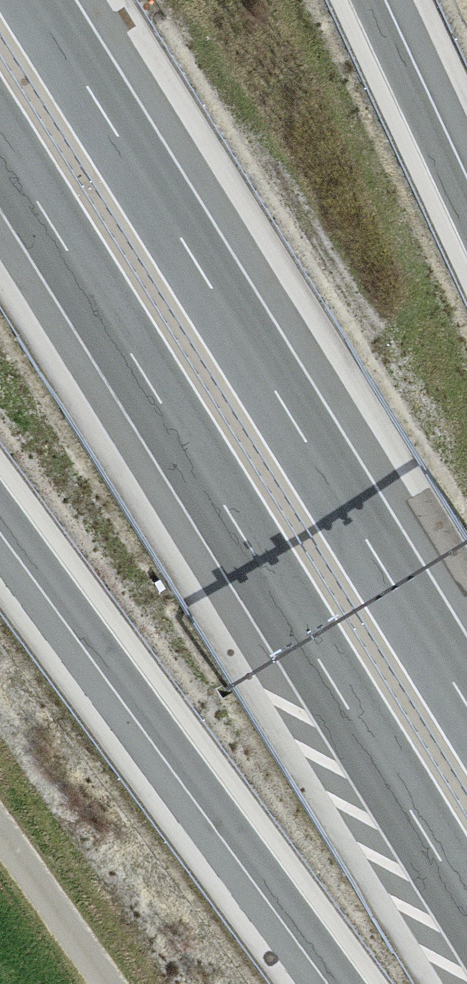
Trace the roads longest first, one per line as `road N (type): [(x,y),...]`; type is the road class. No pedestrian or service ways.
road 1 (motorway): [(0,137),(466,898)]
road 2 (motorway): [(466,692),(40,0)]
road 3 (motorway): [(0,505),(347,983)]
road 4 (motorway): [(466,215),(368,0)]

